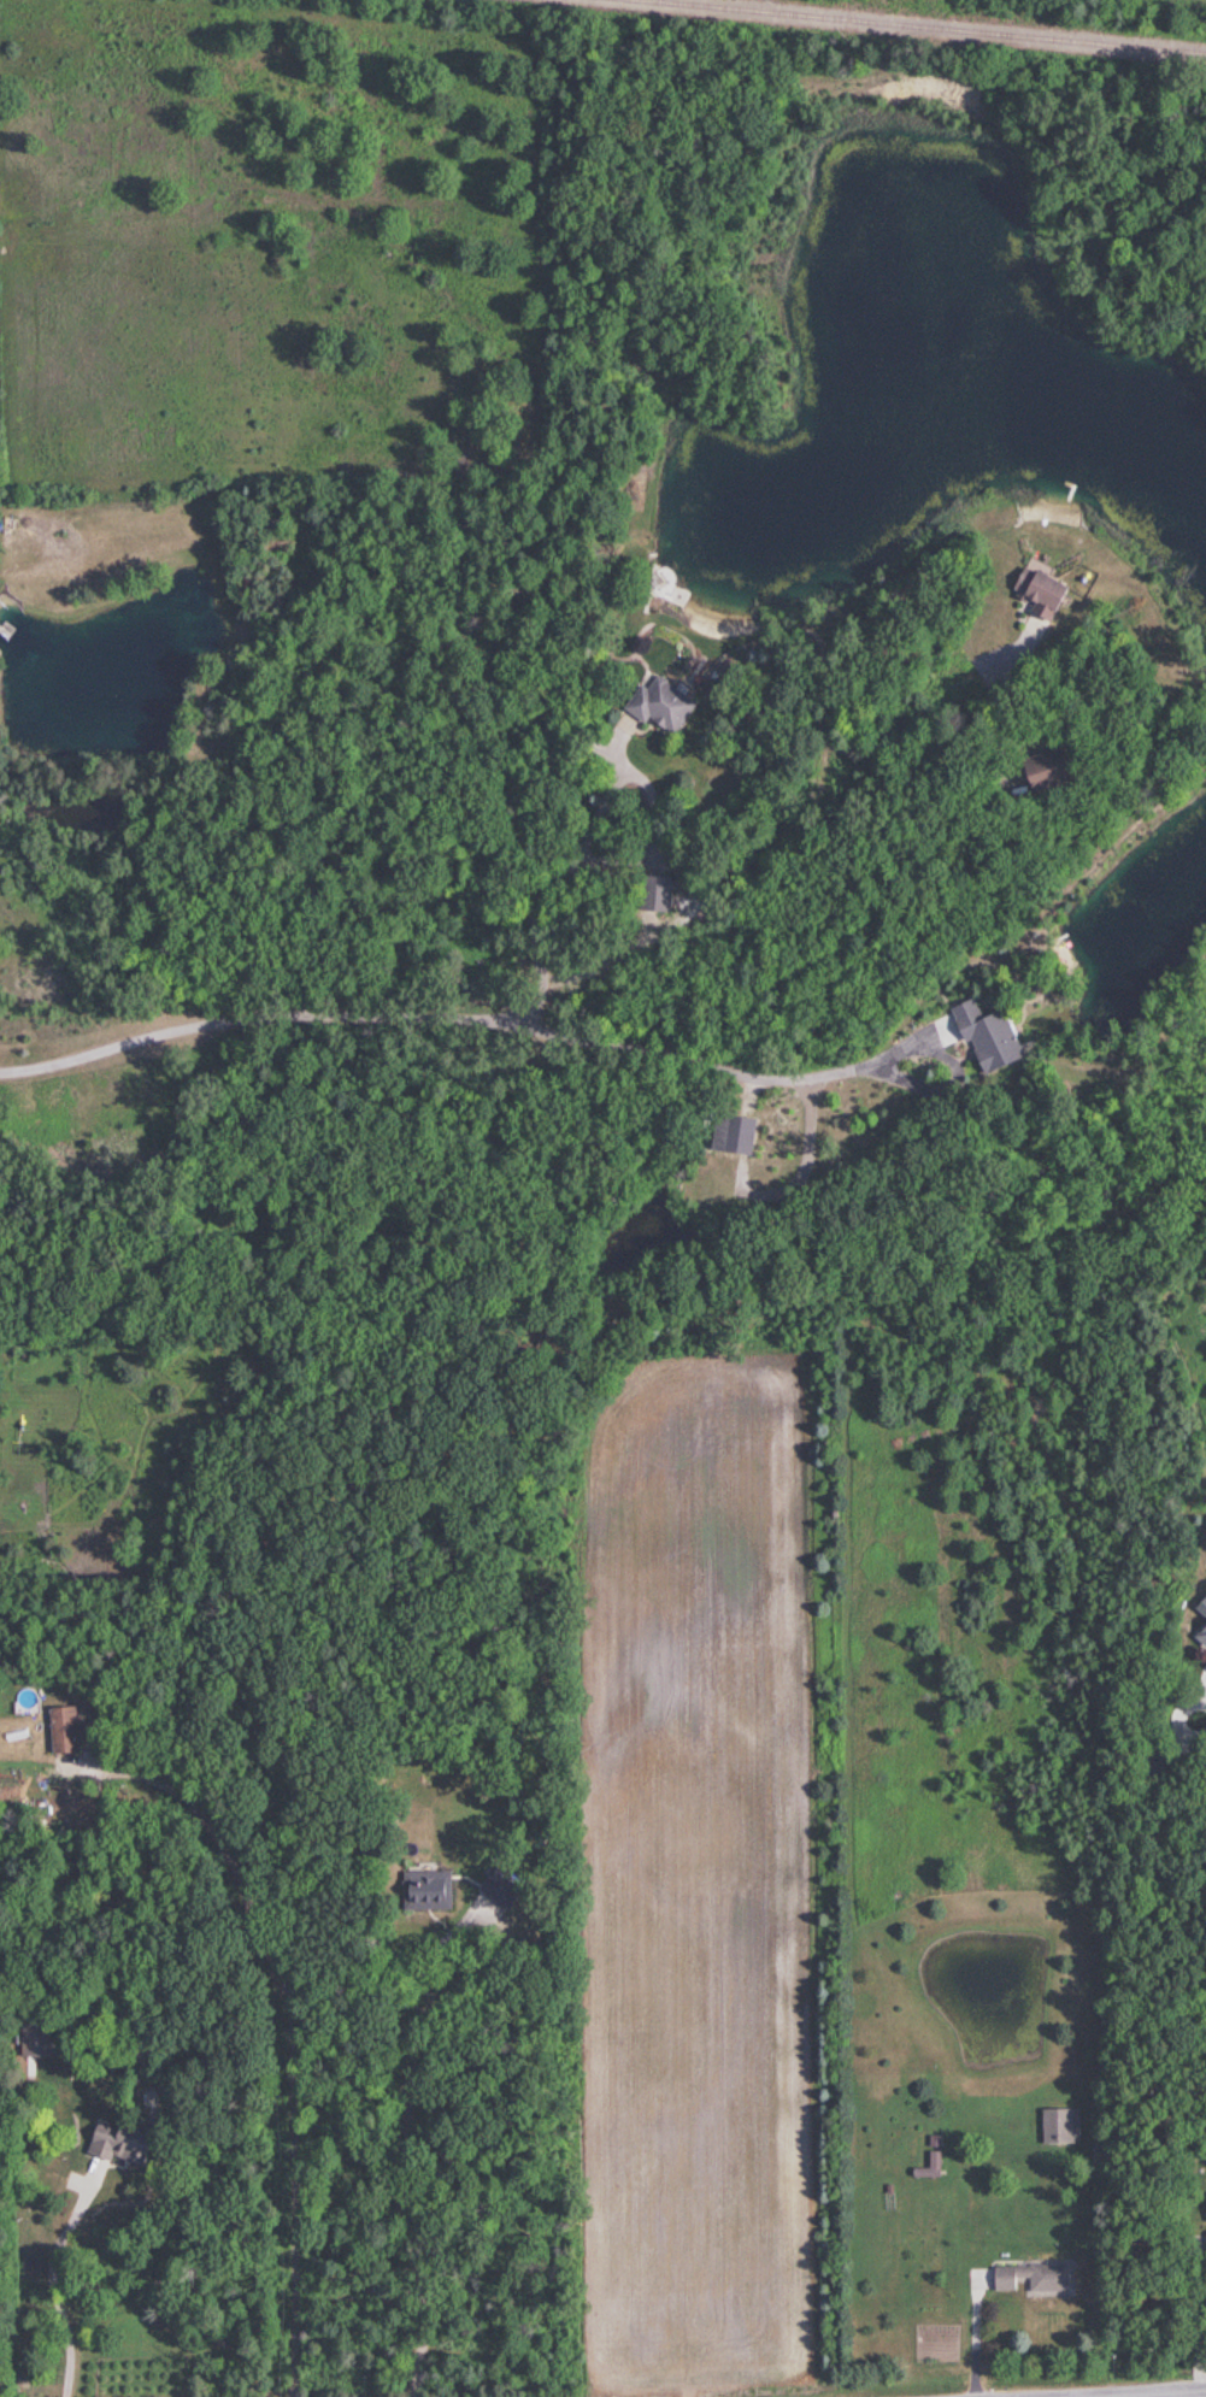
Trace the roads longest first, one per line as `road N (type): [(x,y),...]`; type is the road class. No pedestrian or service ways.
road 1 (residential): [(0,1070),(101,1052),(163,1026),(392,1012),(528,1018)]
road 2 (residential): [(1036,2396),(1205,2389)]

